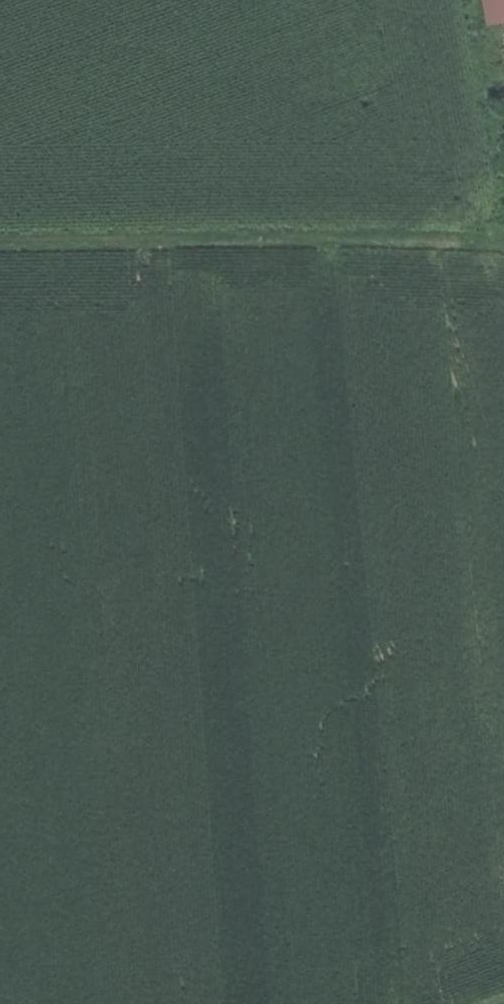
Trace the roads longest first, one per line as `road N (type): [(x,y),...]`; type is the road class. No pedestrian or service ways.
road 1 (track): [(0,246),(503,246)]

